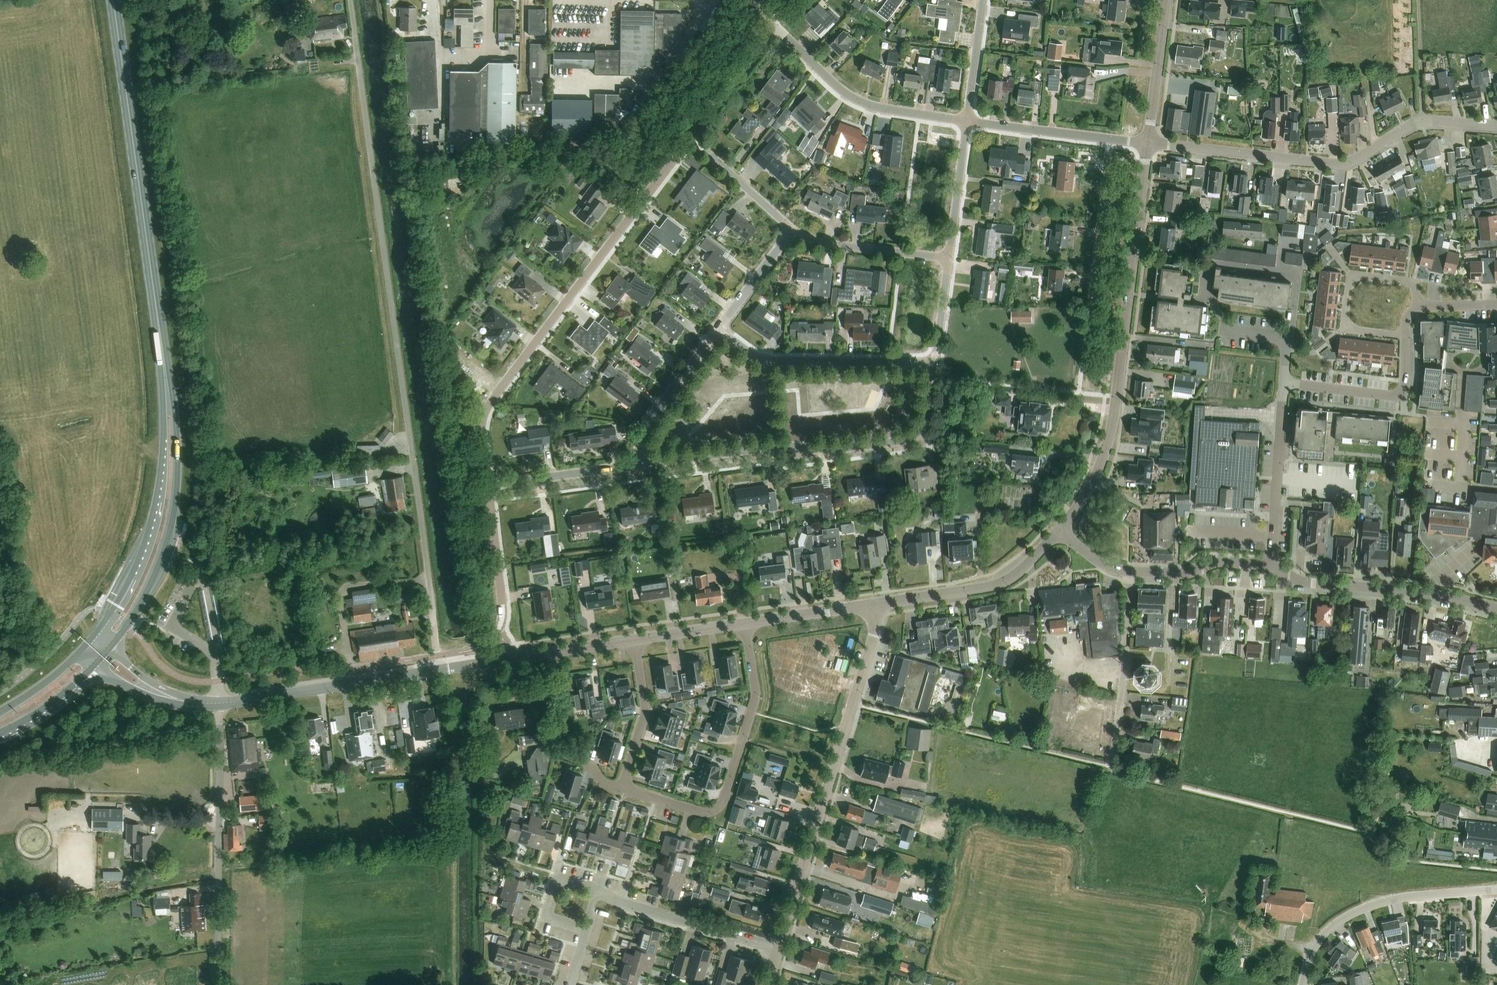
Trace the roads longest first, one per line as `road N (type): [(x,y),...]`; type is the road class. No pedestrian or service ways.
road 1 (unclassified): [(440,669),(349,0)]
road 2 (residential): [(487,485),(481,429),(489,402),(692,135)]
road 3 (tertiary): [(1058,532),(1095,480),(1107,444),(1147,143)]
road 4 (primary): [(162,358),(114,0)]
road 5 (unclassified): [(777,950),(876,604)]
road 6 (residential): [(642,462),(904,439),(927,419),(935,362)]
road 7 (primary): [(108,649),(140,605),(172,523),(177,429),(162,358)]
road 8 (primary): [(162,358),(161,464),(149,527),(134,570),(88,644)]
road 9 (residential): [(745,623),(755,698),(725,801),(705,814),(623,788)]
road 10 (residential): [(1147,143),(1348,164),(1423,121)]
road 11 (residential): [(217,704),(218,984)]
road 12 (residential): [(1303,984),(1316,944),(1355,911),(1400,897),(1496,890)]
road 13 (unclassified): [(1496,608),(1301,582),(1271,565)]
road 14 (residential): [(935,362),(772,362),(717,329)]
road 15 (tertiary): [(440,669),(217,704)]
road 16 (residential): [(1290,334),(1296,273),(1207,262),(1203,294),(1227,327)]
road 17 (residential): [(966,121),(870,105),(769,29)]
road 18 (tertiary): [(876,604),(1008,581),(1058,532)]
road 19 (residential): [(1110,767),(1131,571)]
road 20 (residential): [(777,950),(592,889)]
road 21 (residential): [(1405,335),(1347,327),(1350,281),(1413,282),(1419,307)]
road 22 (residential): [(1271,565),(1285,385)]
road 23 (residential): [(1285,385),(1399,396),(1405,335)]
road 24 (residential): [(509,659),(487,485)]
road 25 (residential): [(1089,307),(1109,140)]
road 26 (residential): [(947,258),(825,244),(791,230)]
road 27 (residential): [(642,462),(644,429),(717,329)]
road 28 (residential): [(487,485),(642,462)]
road 29 (residential): [(635,640),(646,712),(623,788)]
road 30 (residential): [(1109,140),(966,121)]
road 31 (tertiary): [(1147,143),(1165,0)]
road 32 (unclassified): [(1271,565),(1212,561),(1185,572),(1131,571)]
road 33 (residential): [(947,258),(966,121)]
road 34 (residential): [(791,230),(692,135)]
road 35 (tertiary): [(745,623),(876,604)]
road 36 (residential): [(692,135),(769,29)]
road 37 (tertiary): [(509,659),(635,640)]
road 38 (residential): [(717,329),(791,230)]
road 39 (residential): [(966,121),(982,0)]

